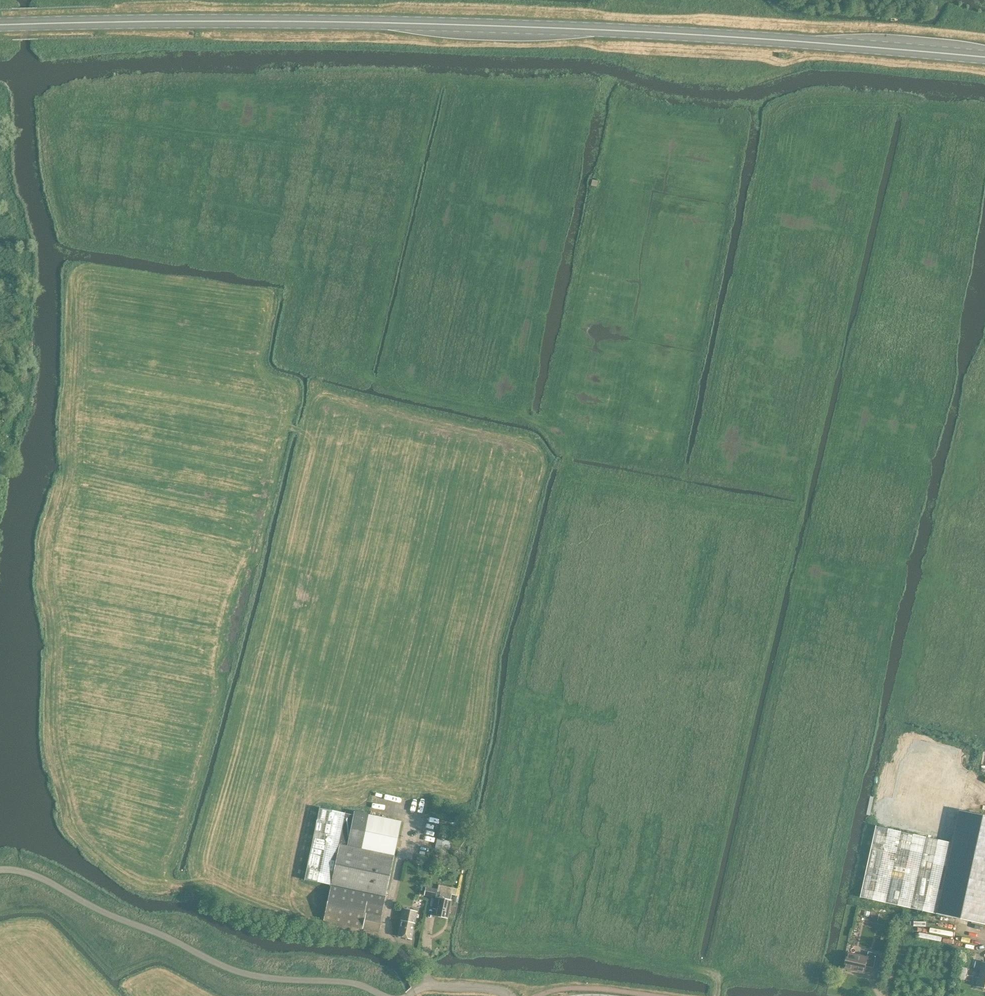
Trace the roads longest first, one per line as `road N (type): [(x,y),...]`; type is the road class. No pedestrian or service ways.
road 1 (primary): [(984,57),(444,24),(0,24)]

